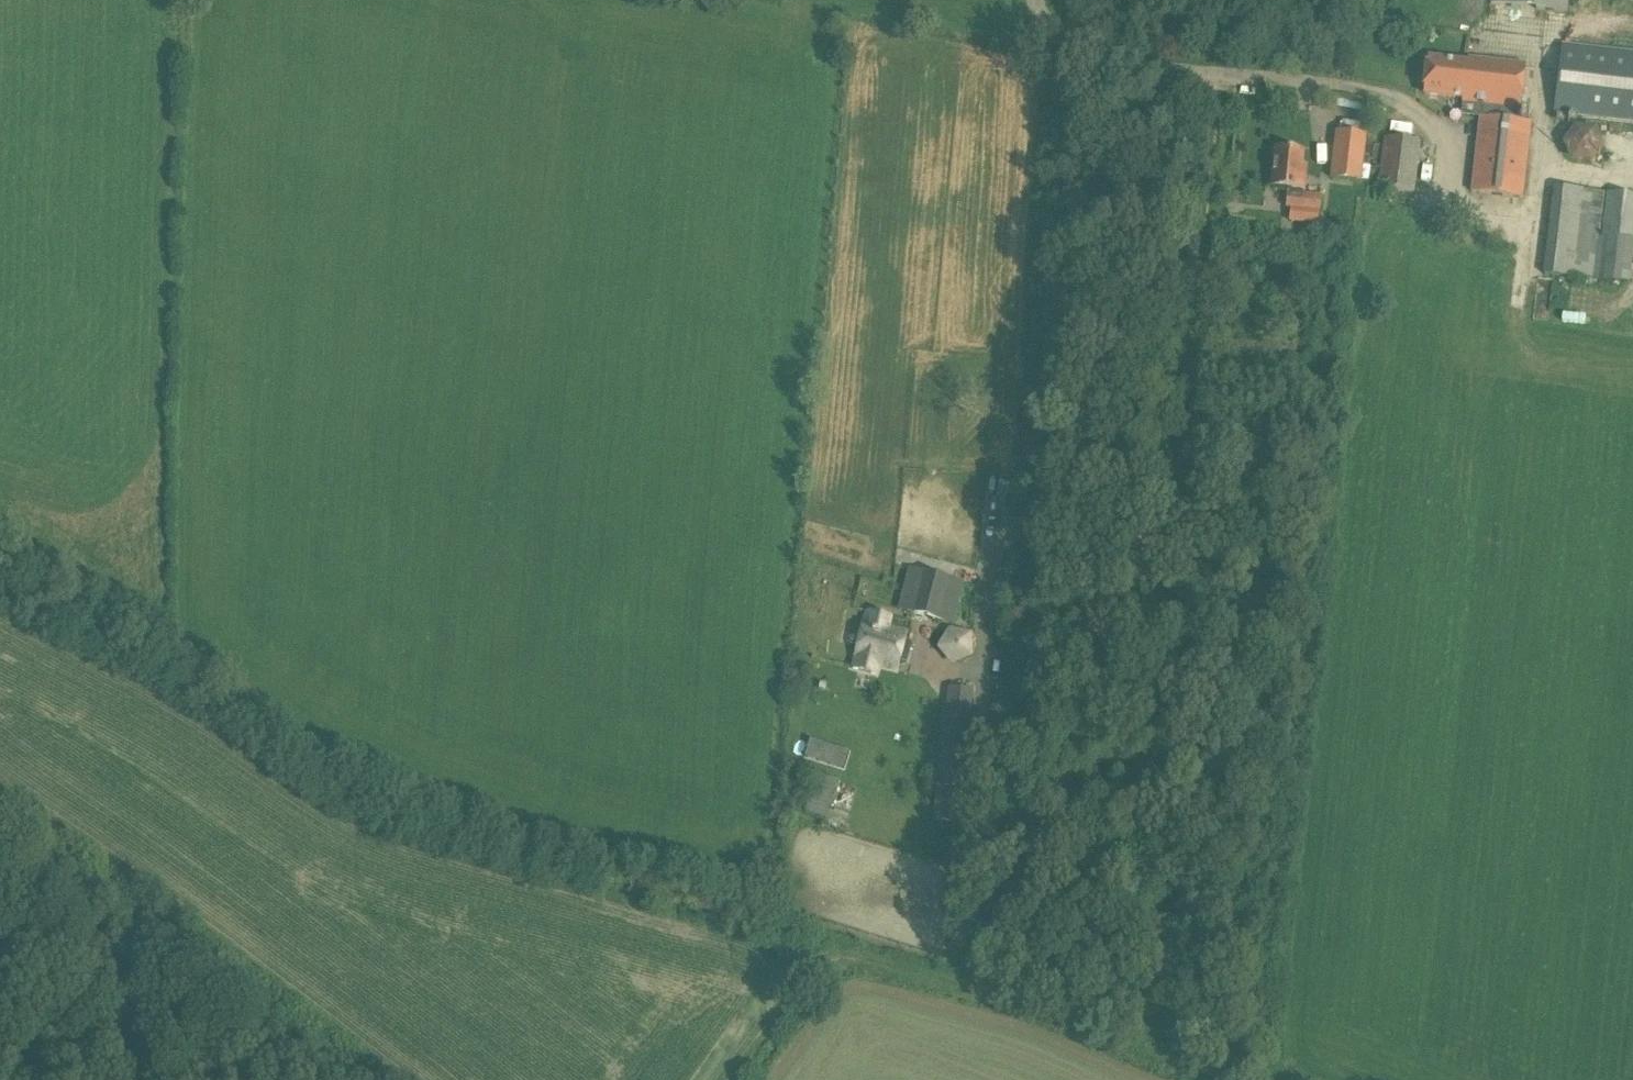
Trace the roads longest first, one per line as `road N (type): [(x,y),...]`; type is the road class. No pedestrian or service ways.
road 1 (track): [(1210,76),(1177,468),(1123,827),(1021,861),(1005,903),(996,992),(921,981),(826,950),(735,1079)]

